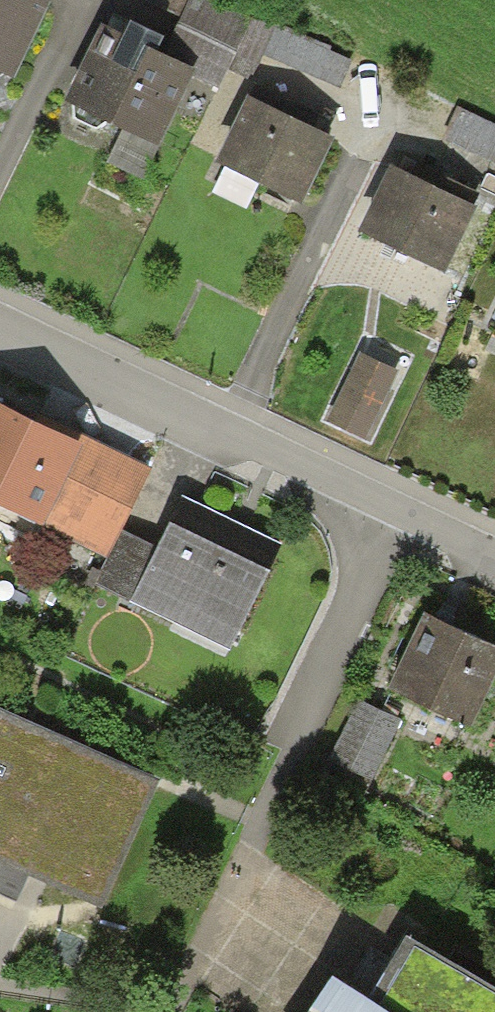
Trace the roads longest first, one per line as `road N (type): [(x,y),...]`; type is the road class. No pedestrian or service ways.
road 1 (residential): [(0,323),(494,561)]

